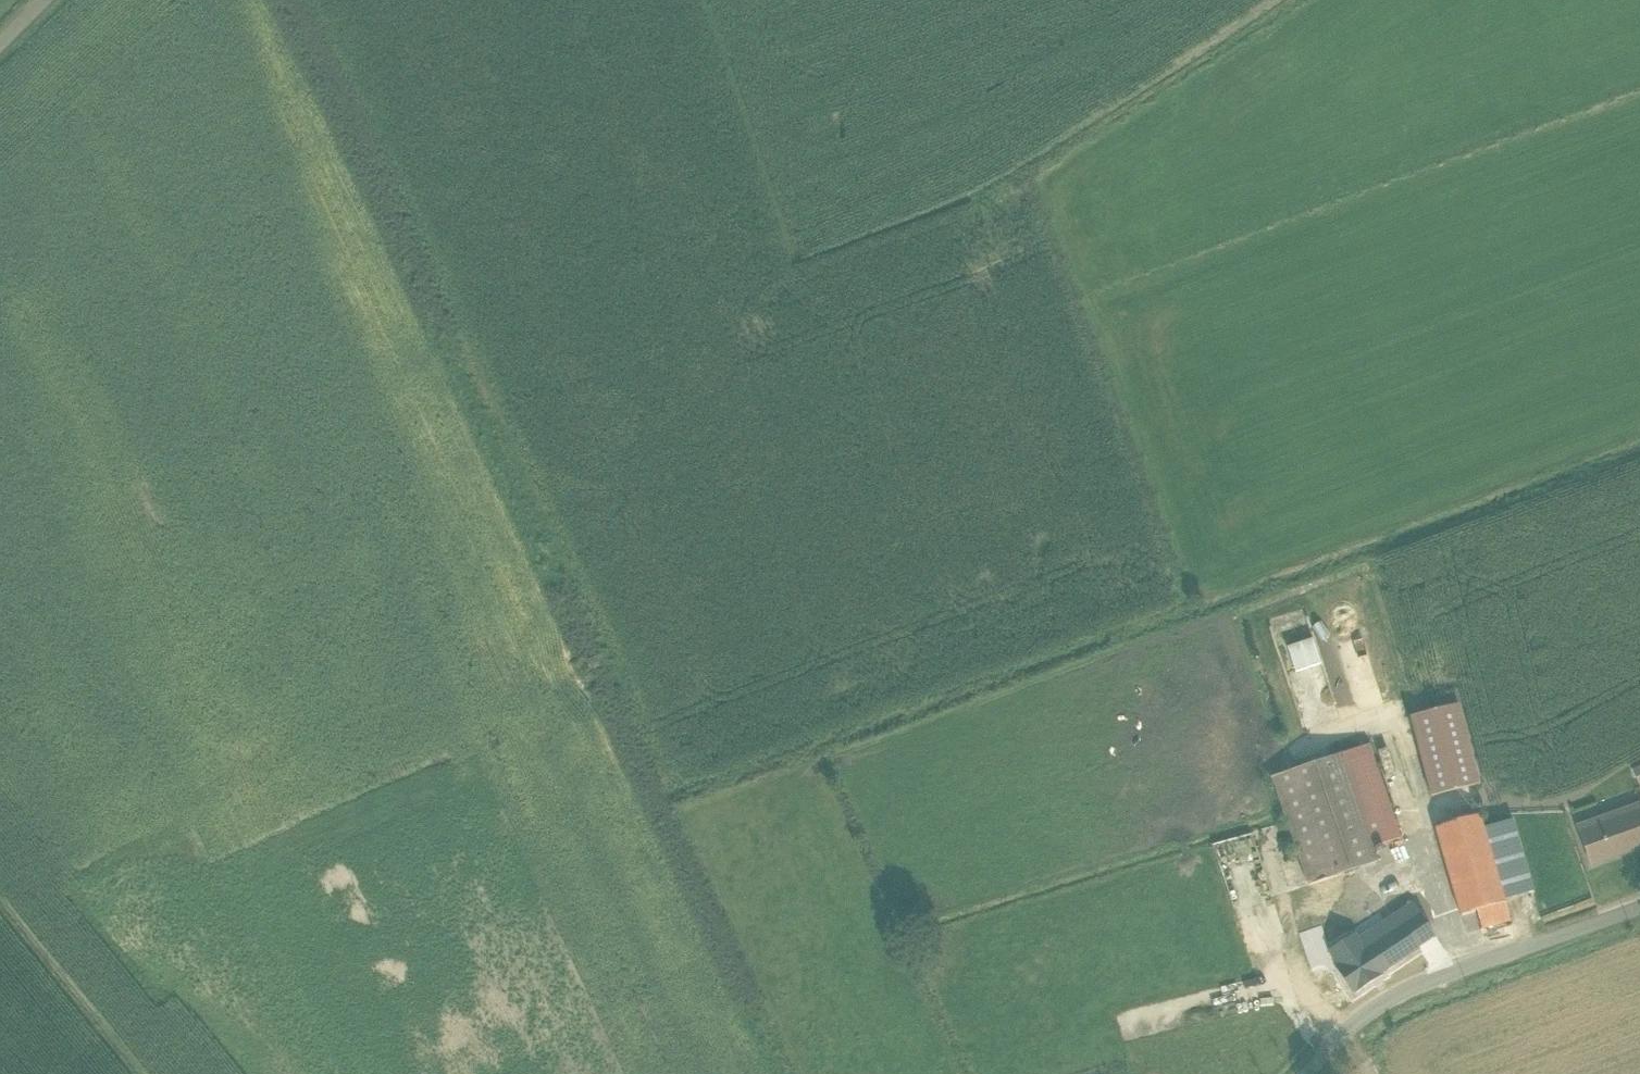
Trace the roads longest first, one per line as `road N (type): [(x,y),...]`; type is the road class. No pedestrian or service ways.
road 1 (unclassified): [(1639,907),(1414,988),(1375,1010),(1302,1073)]

